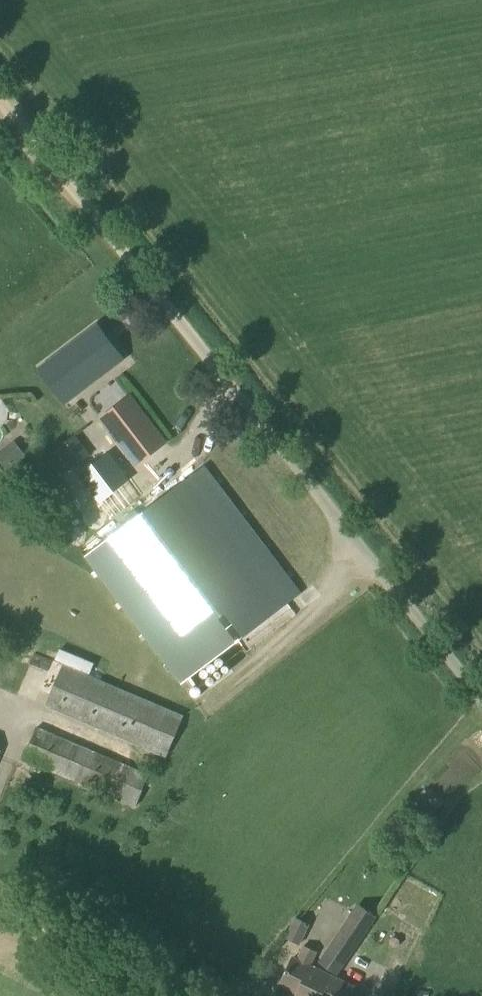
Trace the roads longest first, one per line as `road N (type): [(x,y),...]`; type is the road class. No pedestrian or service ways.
road 1 (unclassified): [(481,700),(195,328),(45,149)]
road 2 (unclassified): [(180,995),(0,902)]

